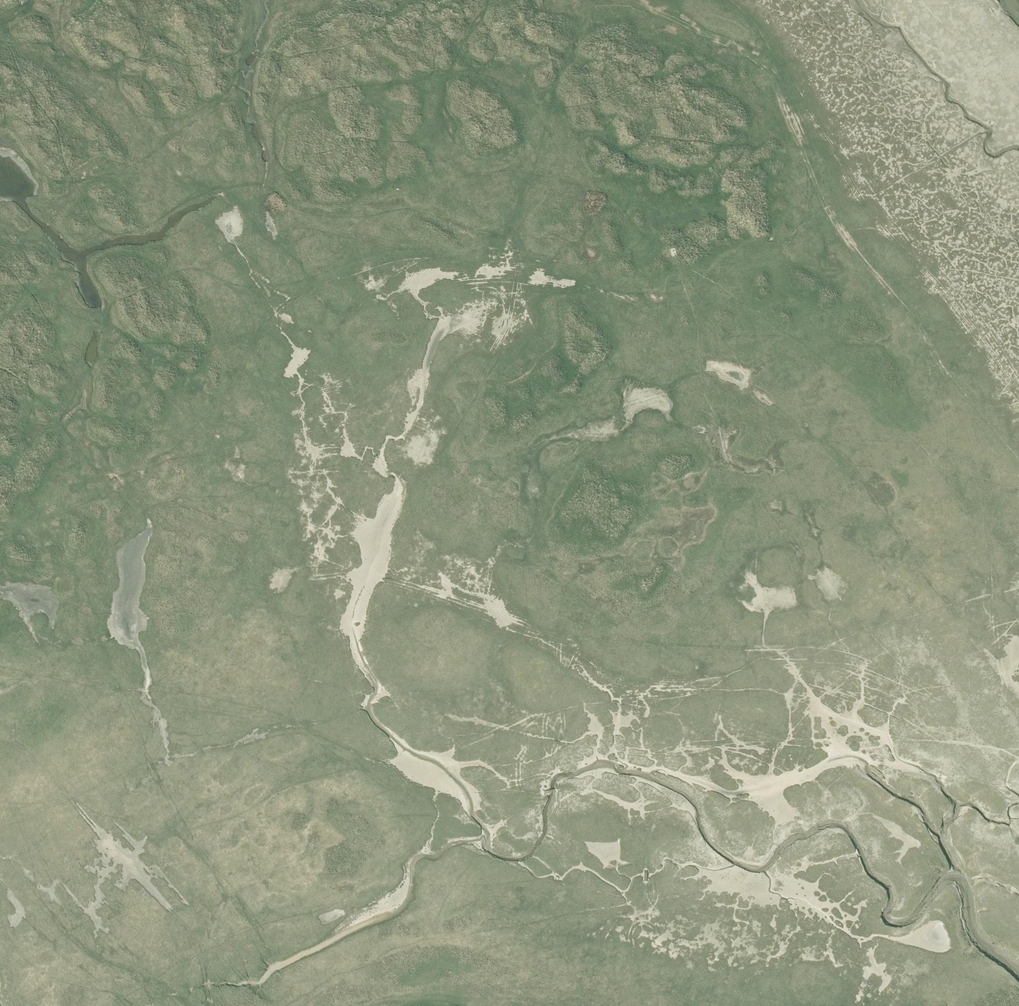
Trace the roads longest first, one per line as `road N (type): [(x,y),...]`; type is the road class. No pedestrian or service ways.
road 1 (track): [(816,195),(798,235),(677,319),(617,420),(559,482),(524,576),(524,602),(550,657),(543,731),(524,754),(523,787),(538,795),(557,789),(641,857),(644,908),(633,916),(563,920),(481,984),(377,1005)]
road 2 (track): [(291,429),(309,401),(394,368),(438,309),(488,293),(501,300),(507,322),(462,408),(473,484),(491,530),(572,597),(653,645),(833,653),(902,668),(941,687),(982,745)]
road 3 (track): [(982,745),(965,612),(971,512),(961,441),(935,362),(816,195),(761,62),(626,0)]
road 4 (track): [(208,1005),(195,898),(165,840),(146,745),(165,695),(241,590),(291,429)]
road 5 (track): [(617,420),(624,369),(606,294),(581,257),(549,239),(496,239),(397,212),(275,307)]
road 6 (track): [(0,530),(96,498),(169,503),(180,495),(199,470),(275,307)]
road 7 (track): [(717,0),(760,26),(787,65),(869,270)]
road 8 (track): [(223,194),(316,282),(385,320),(403,325),(431,316)]
road 9 (track): [(316,282),(372,258),(465,258),(531,240)]

